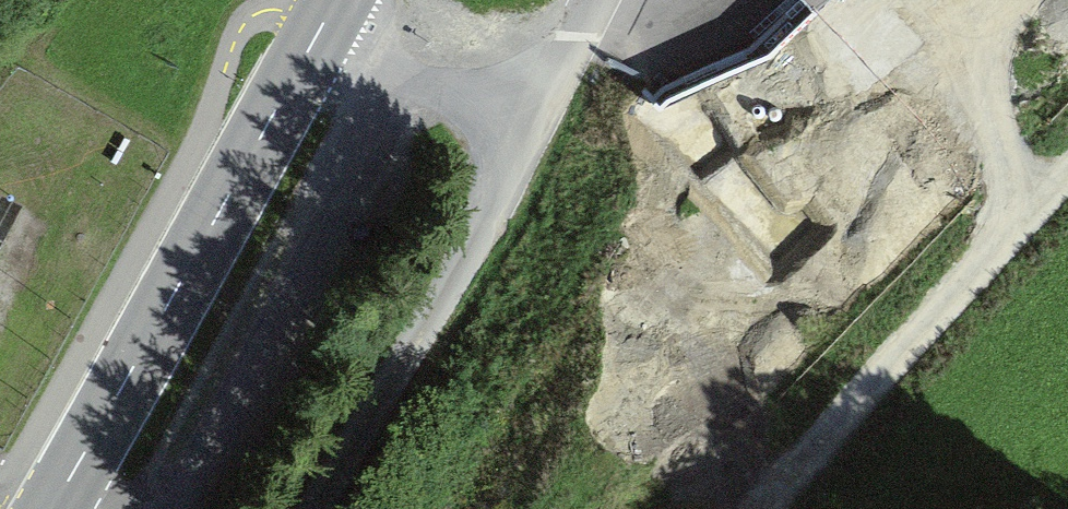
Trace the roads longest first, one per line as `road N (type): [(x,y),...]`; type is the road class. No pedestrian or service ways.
road 1 (secondary): [(317,35),(53,508)]
road 2 (track): [(753,508),(1067,173)]
road 3 (unclassified): [(318,508),(465,260),(501,184),(514,118)]
road 4 (residential): [(598,0),(514,118)]

